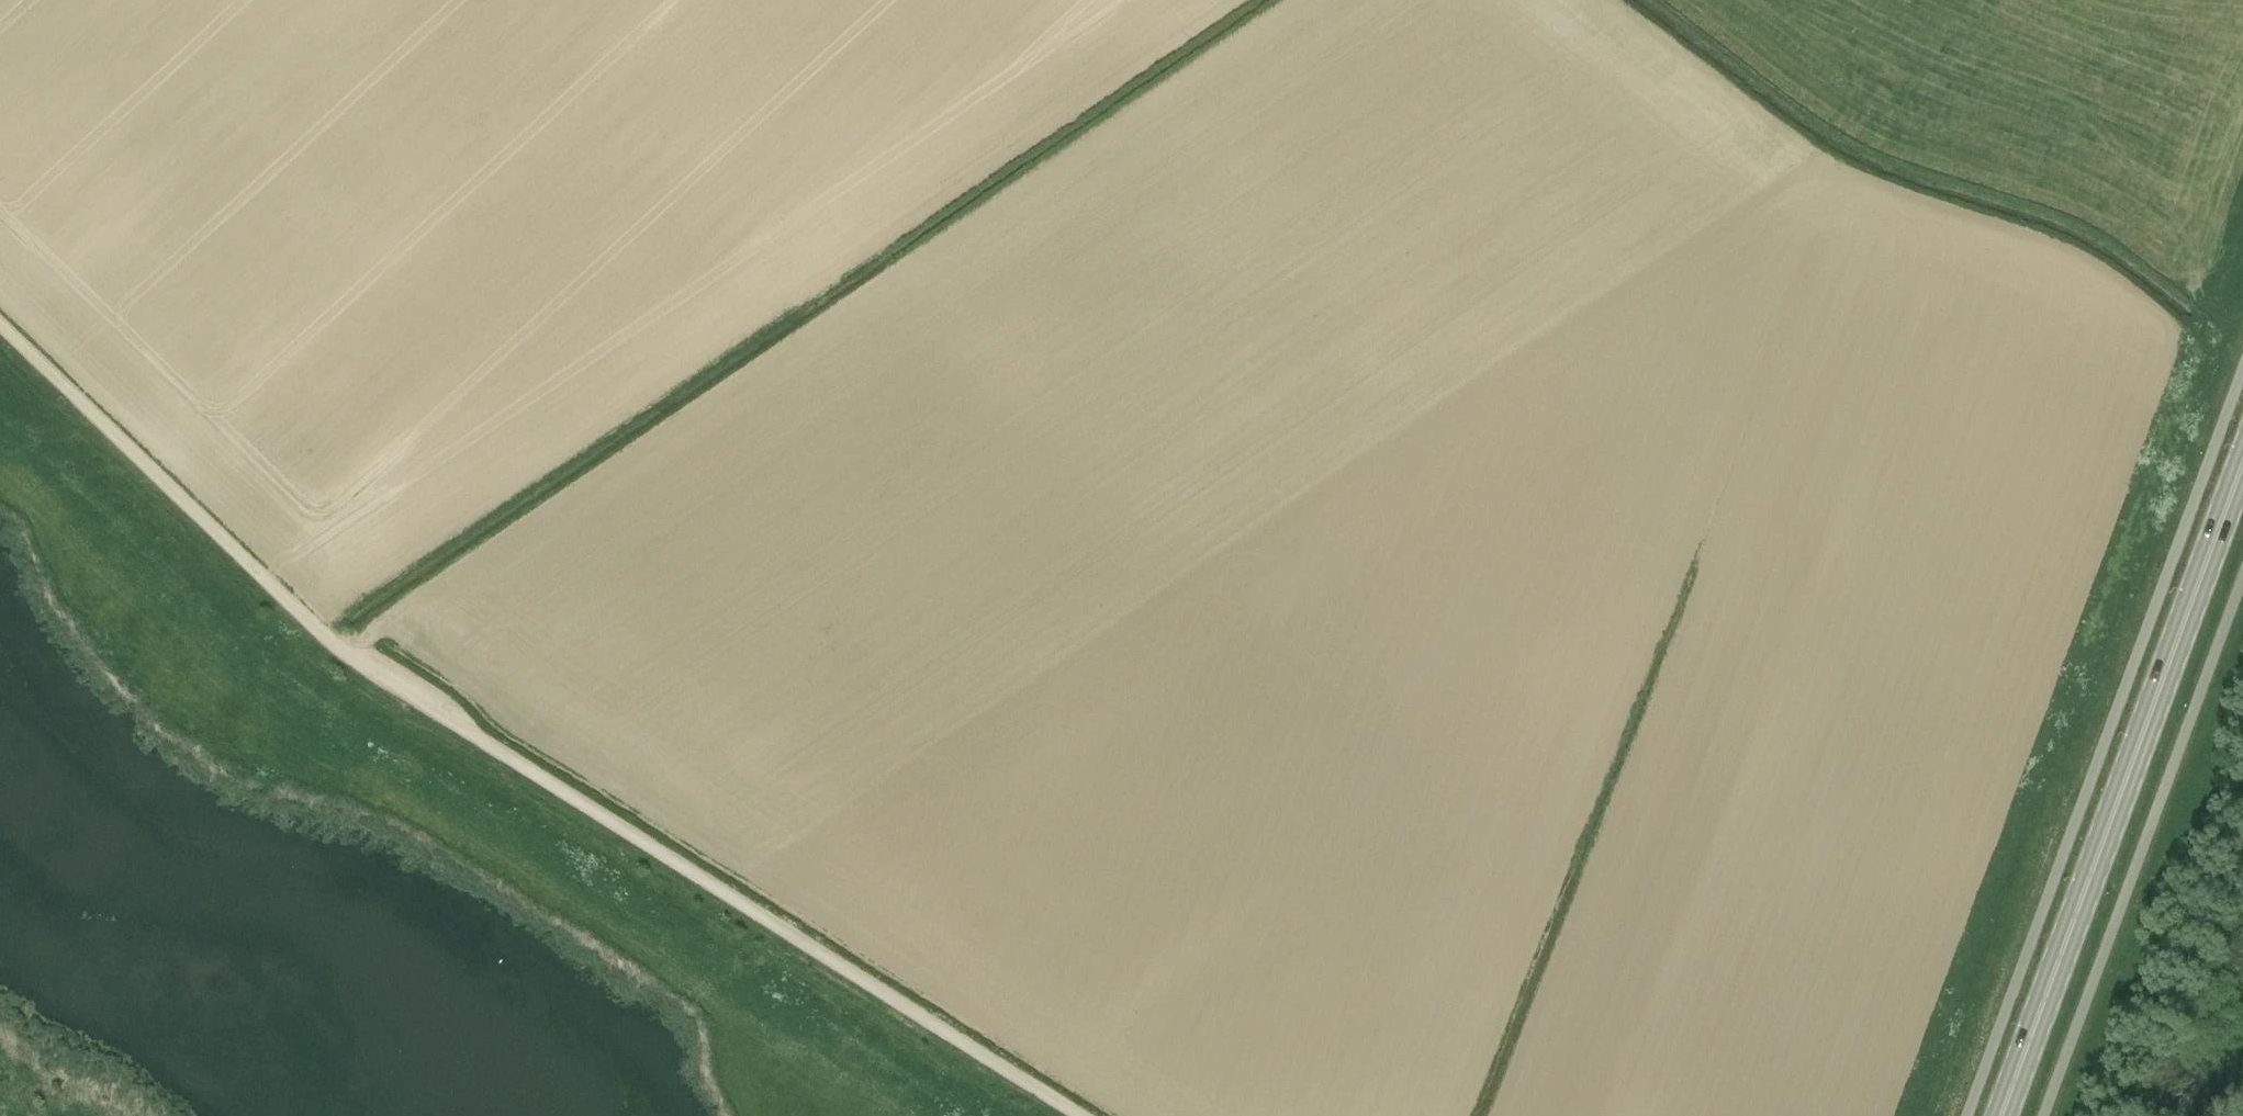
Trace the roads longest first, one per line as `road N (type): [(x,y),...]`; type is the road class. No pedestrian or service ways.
road 1 (track): [(1076,1115),(324,639),(0,323)]
road 2 (secondary): [(1999,1115),(2242,461)]

